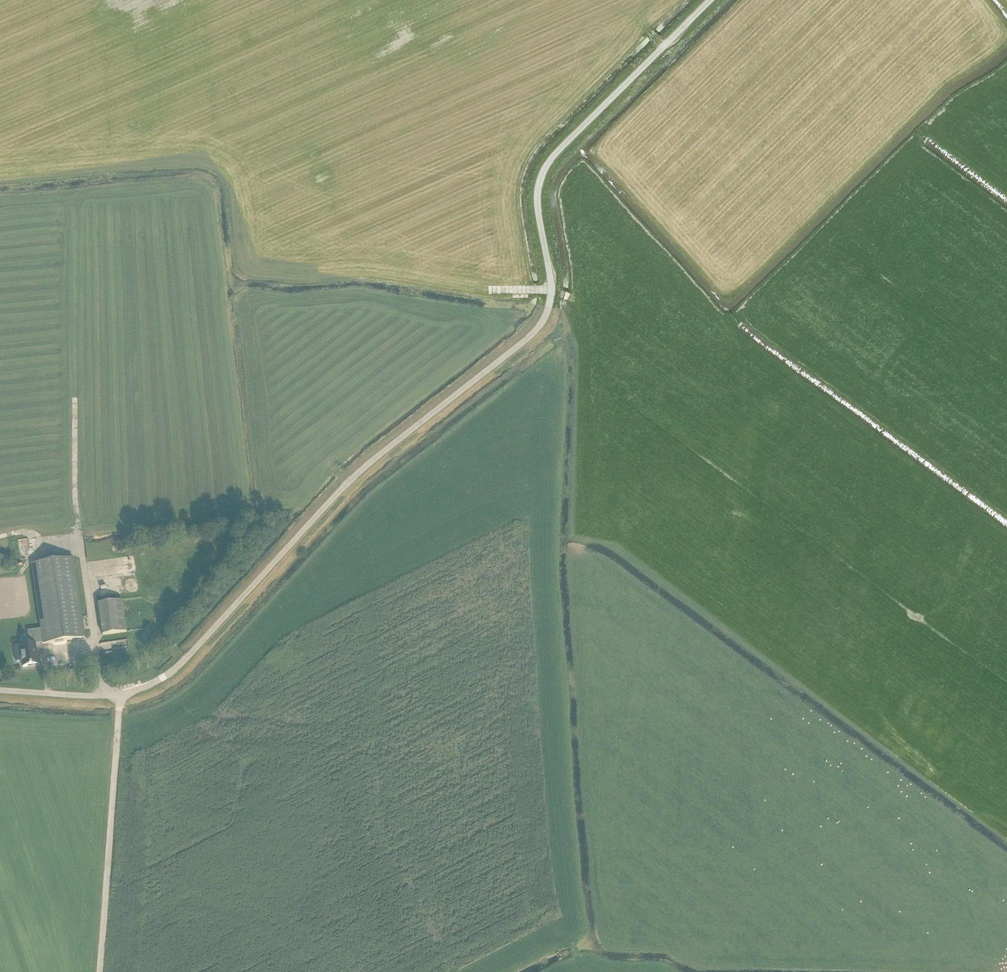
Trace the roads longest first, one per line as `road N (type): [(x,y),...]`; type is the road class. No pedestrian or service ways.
road 1 (unclassified): [(0,691),(102,696),(163,679),(355,476),(537,330),(551,289),(538,208),(546,168),(711,0)]

